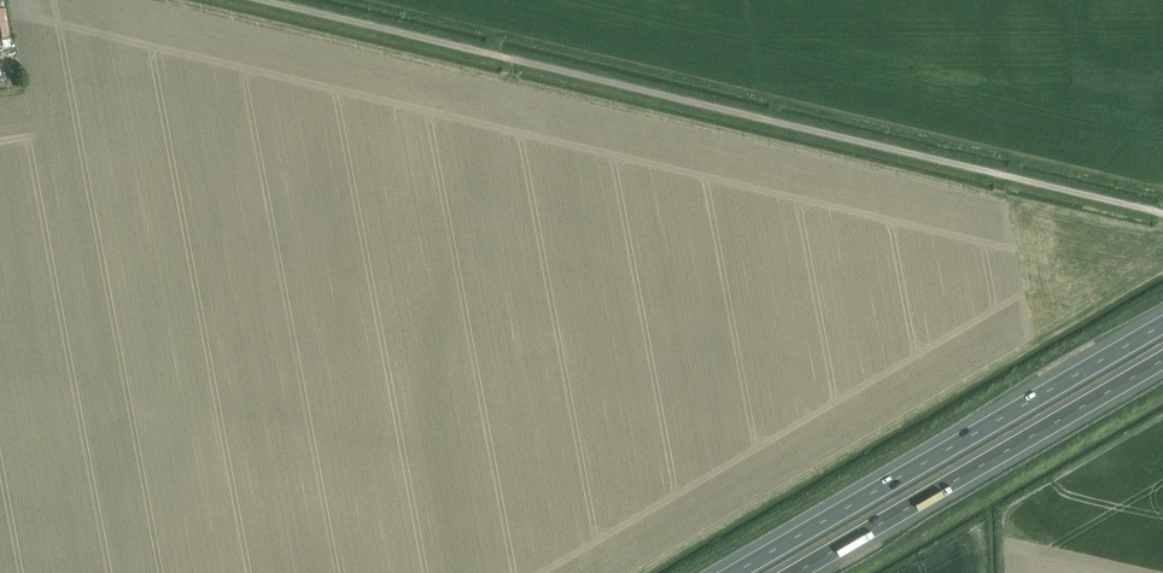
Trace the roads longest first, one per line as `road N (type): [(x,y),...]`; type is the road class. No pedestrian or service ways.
road 1 (track): [(1162,213),(260,0)]
road 2 (motorway): [(1162,325),(736,572)]
road 3 (motorway): [(797,572),(1162,361)]

